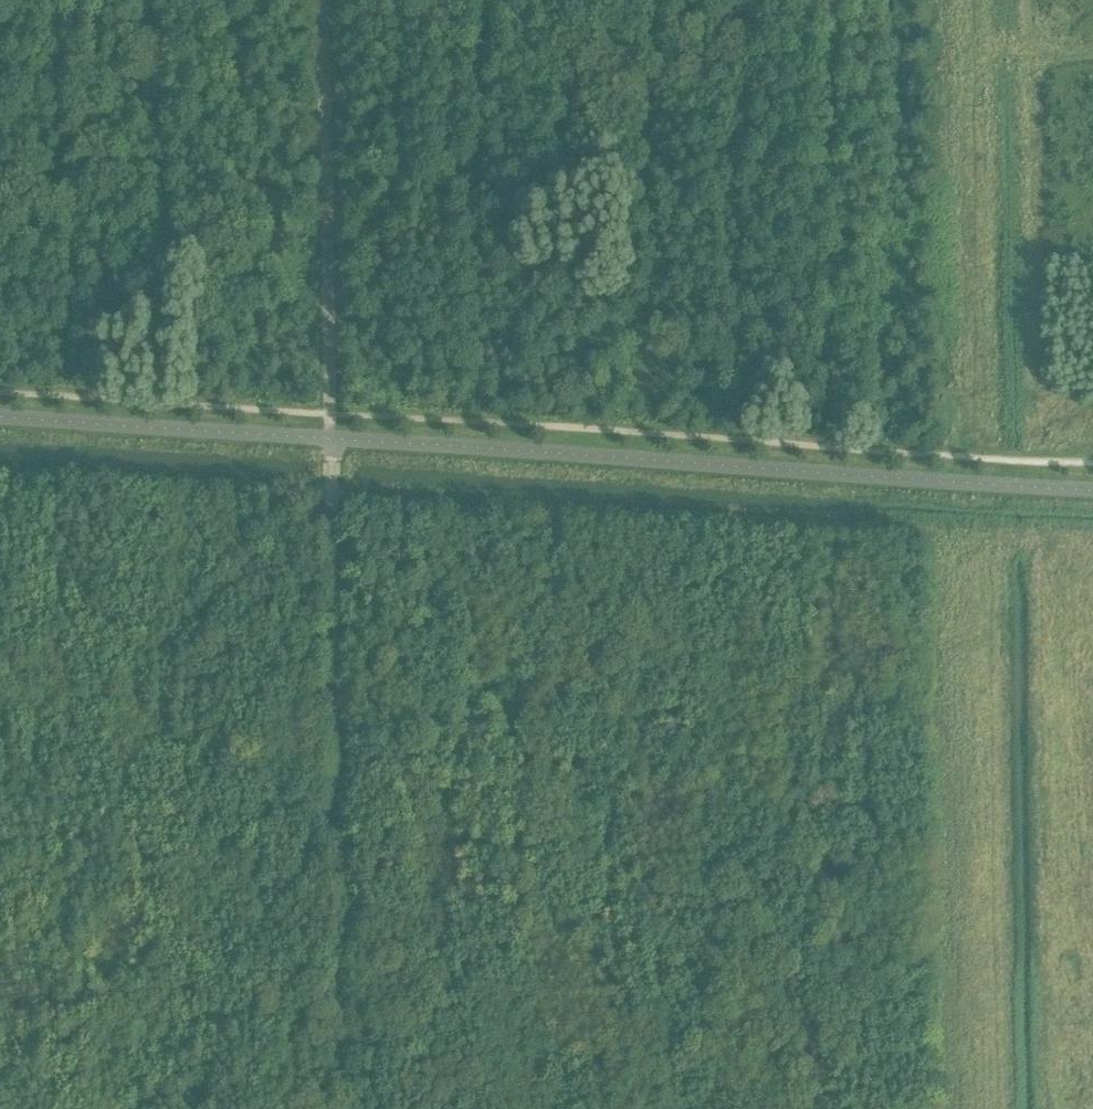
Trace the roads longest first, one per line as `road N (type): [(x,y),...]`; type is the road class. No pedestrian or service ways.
road 1 (track): [(328,491),(336,1108)]
road 2 (track): [(322,0),(329,410)]

